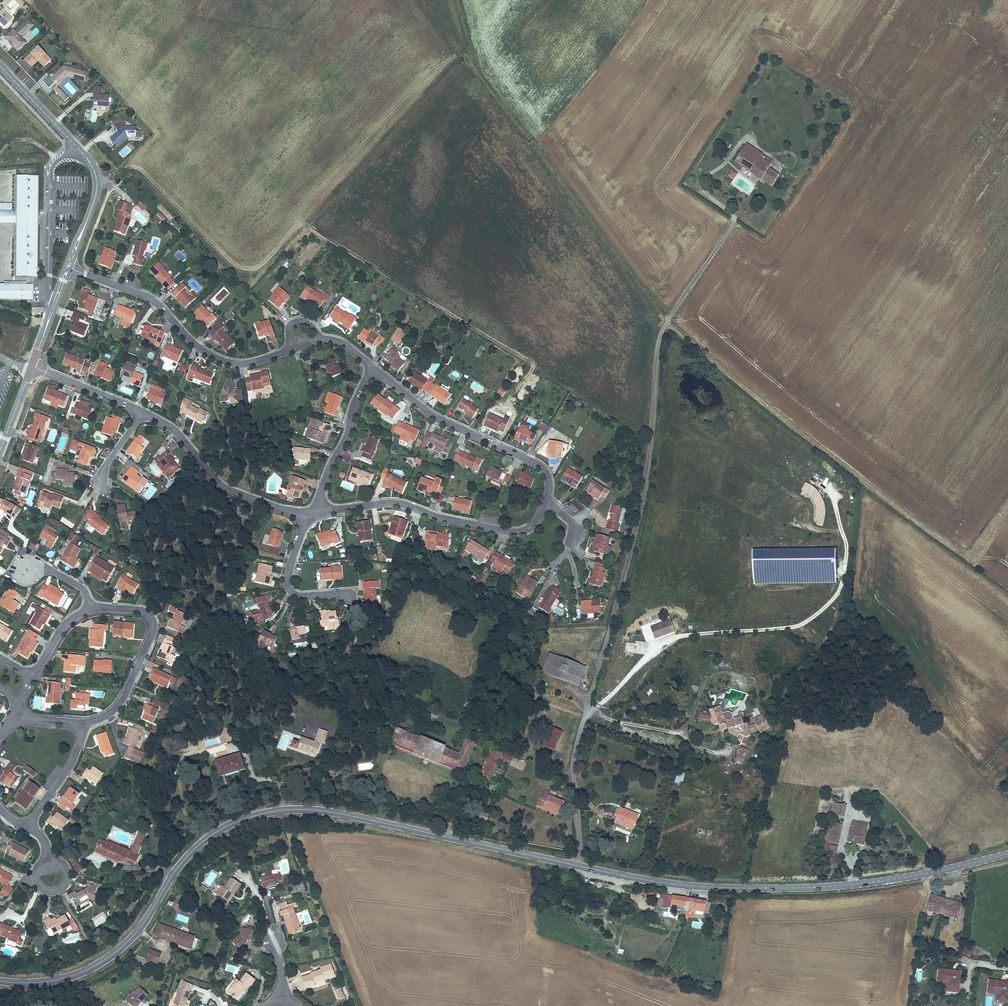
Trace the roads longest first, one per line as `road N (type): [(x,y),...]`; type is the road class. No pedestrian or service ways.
road 1 (track): [(463,0),(477,64),(667,321),(973,566)]
road 2 (residential): [(579,867),(573,761),(639,513),(657,348),(733,221)]
road 3 (primary): [(0,981),(51,981),(105,960),(139,928),(191,852),(222,829),(266,814),(330,812),(579,867)]
road 4 (primary): [(579,867),(689,886),(784,888),(887,881),(1007,854)]
road 5 (residential): [(291,349),(227,362),(198,348),(153,301),(68,268)]
road 6 (residential): [(314,512),(396,503),(518,532),(535,523),(545,501)]
road 7 (unclassified): [(68,268),(95,176),(0,66)]
road 8 (residential): [(545,501),(548,477),(540,466),(435,417),(372,367)]
road 9 (residential): [(142,412),(173,430),(222,487),(282,510),(314,512)]
road 10 (residential): [(91,608),(142,612),(153,626),(122,700),(85,724)]
road 11 (residential): [(314,512),(372,367)]
road 12 (residential): [(314,512),(288,587),(299,597),(345,594),(350,607)]

